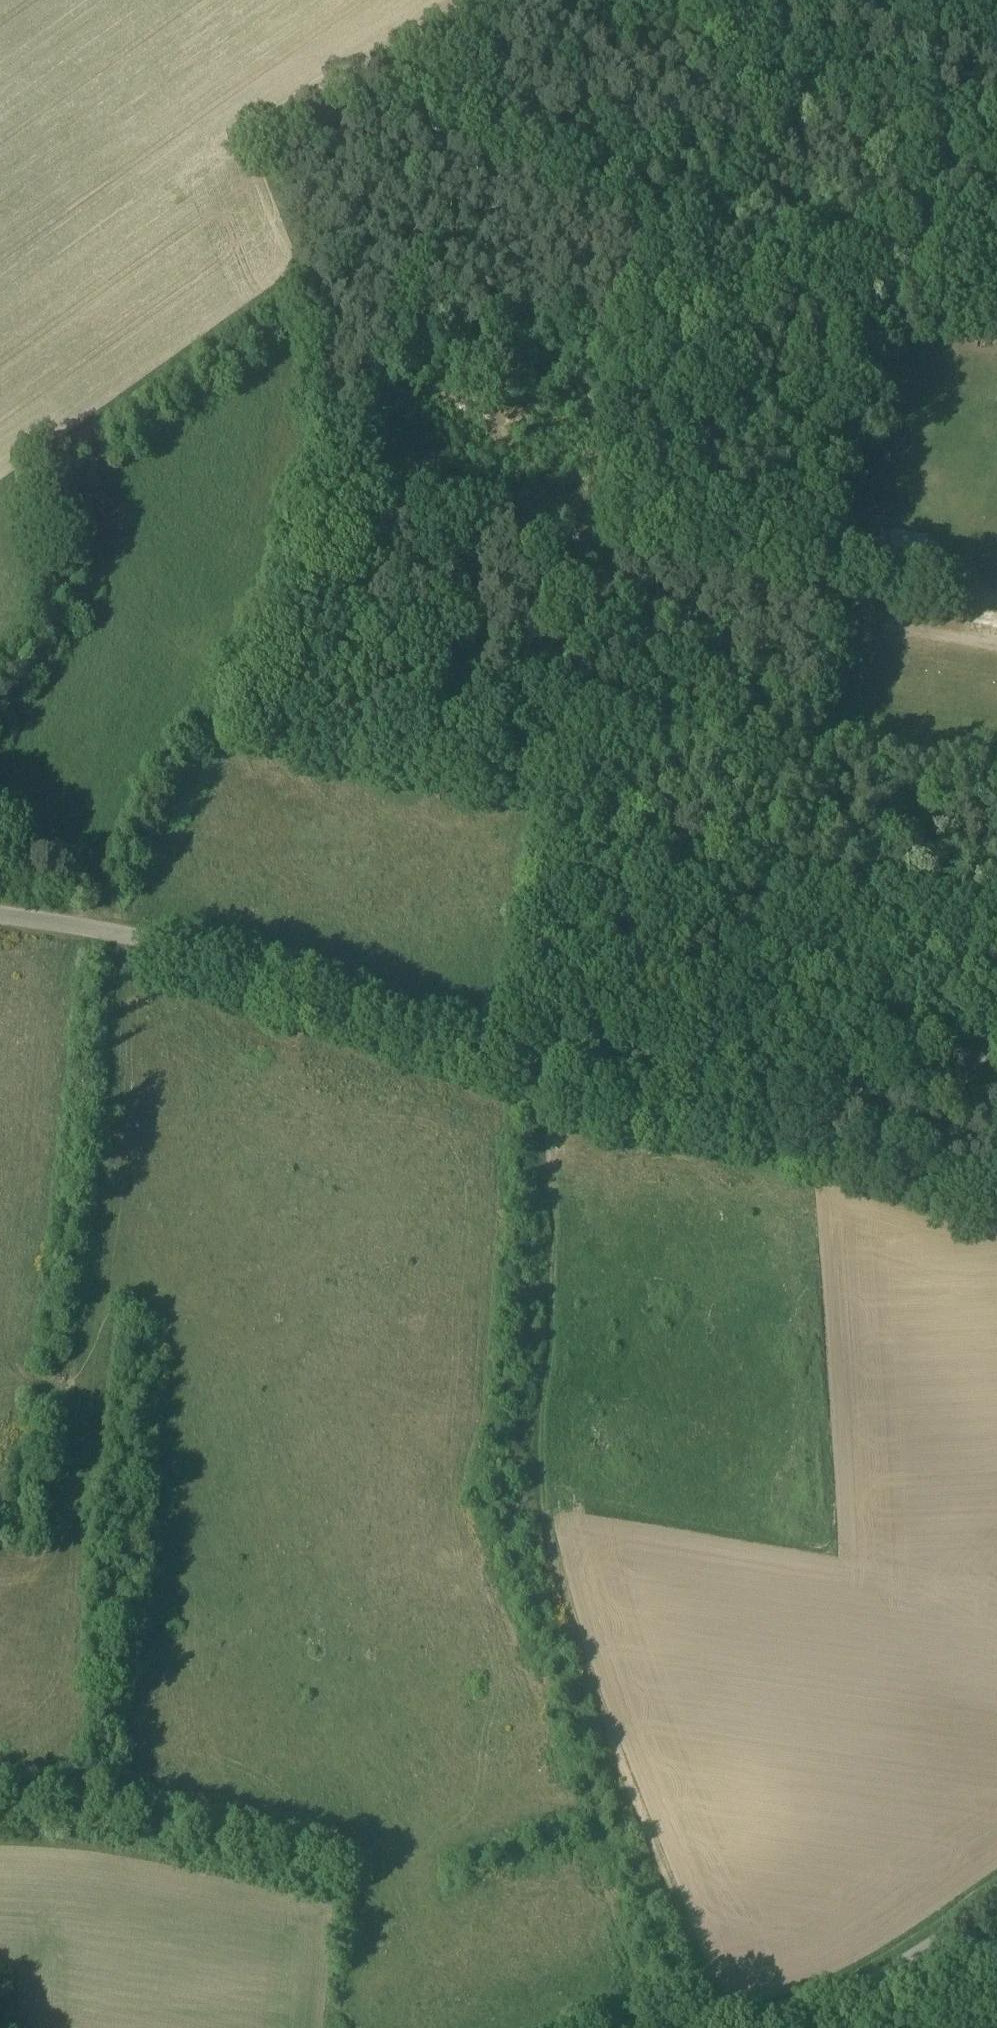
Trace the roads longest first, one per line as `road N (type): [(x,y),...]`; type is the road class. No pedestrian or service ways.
road 1 (unclassified): [(0,918),(110,934),(552,1056),(669,1076),(898,1099),(982,1073),(996,1057)]
road 2 (unclassified): [(741,2027),(870,1991),(996,1908)]
road 3 (track): [(110,934),(0,834)]

